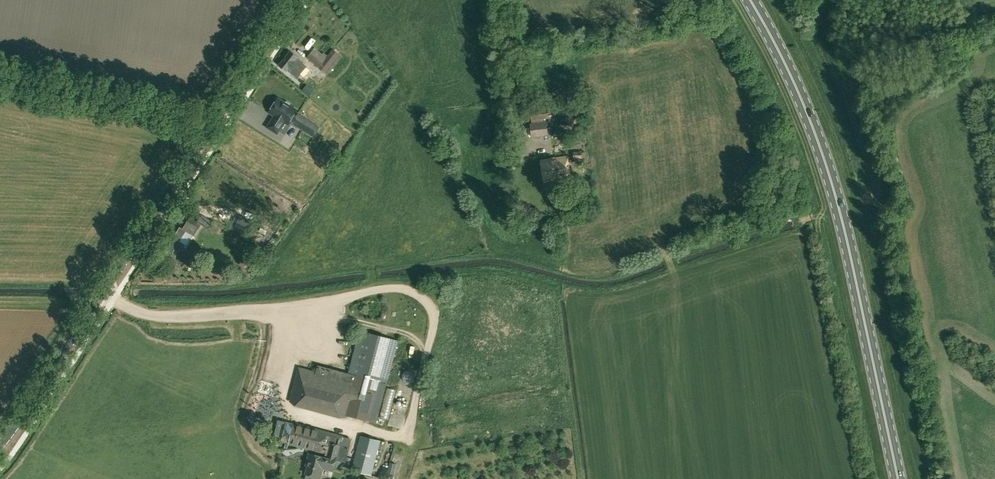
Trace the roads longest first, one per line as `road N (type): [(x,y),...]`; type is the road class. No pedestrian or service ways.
road 1 (tertiary): [(0,446),(296,0)]
road 2 (primary): [(750,0),(777,38),(826,150),(901,478)]

